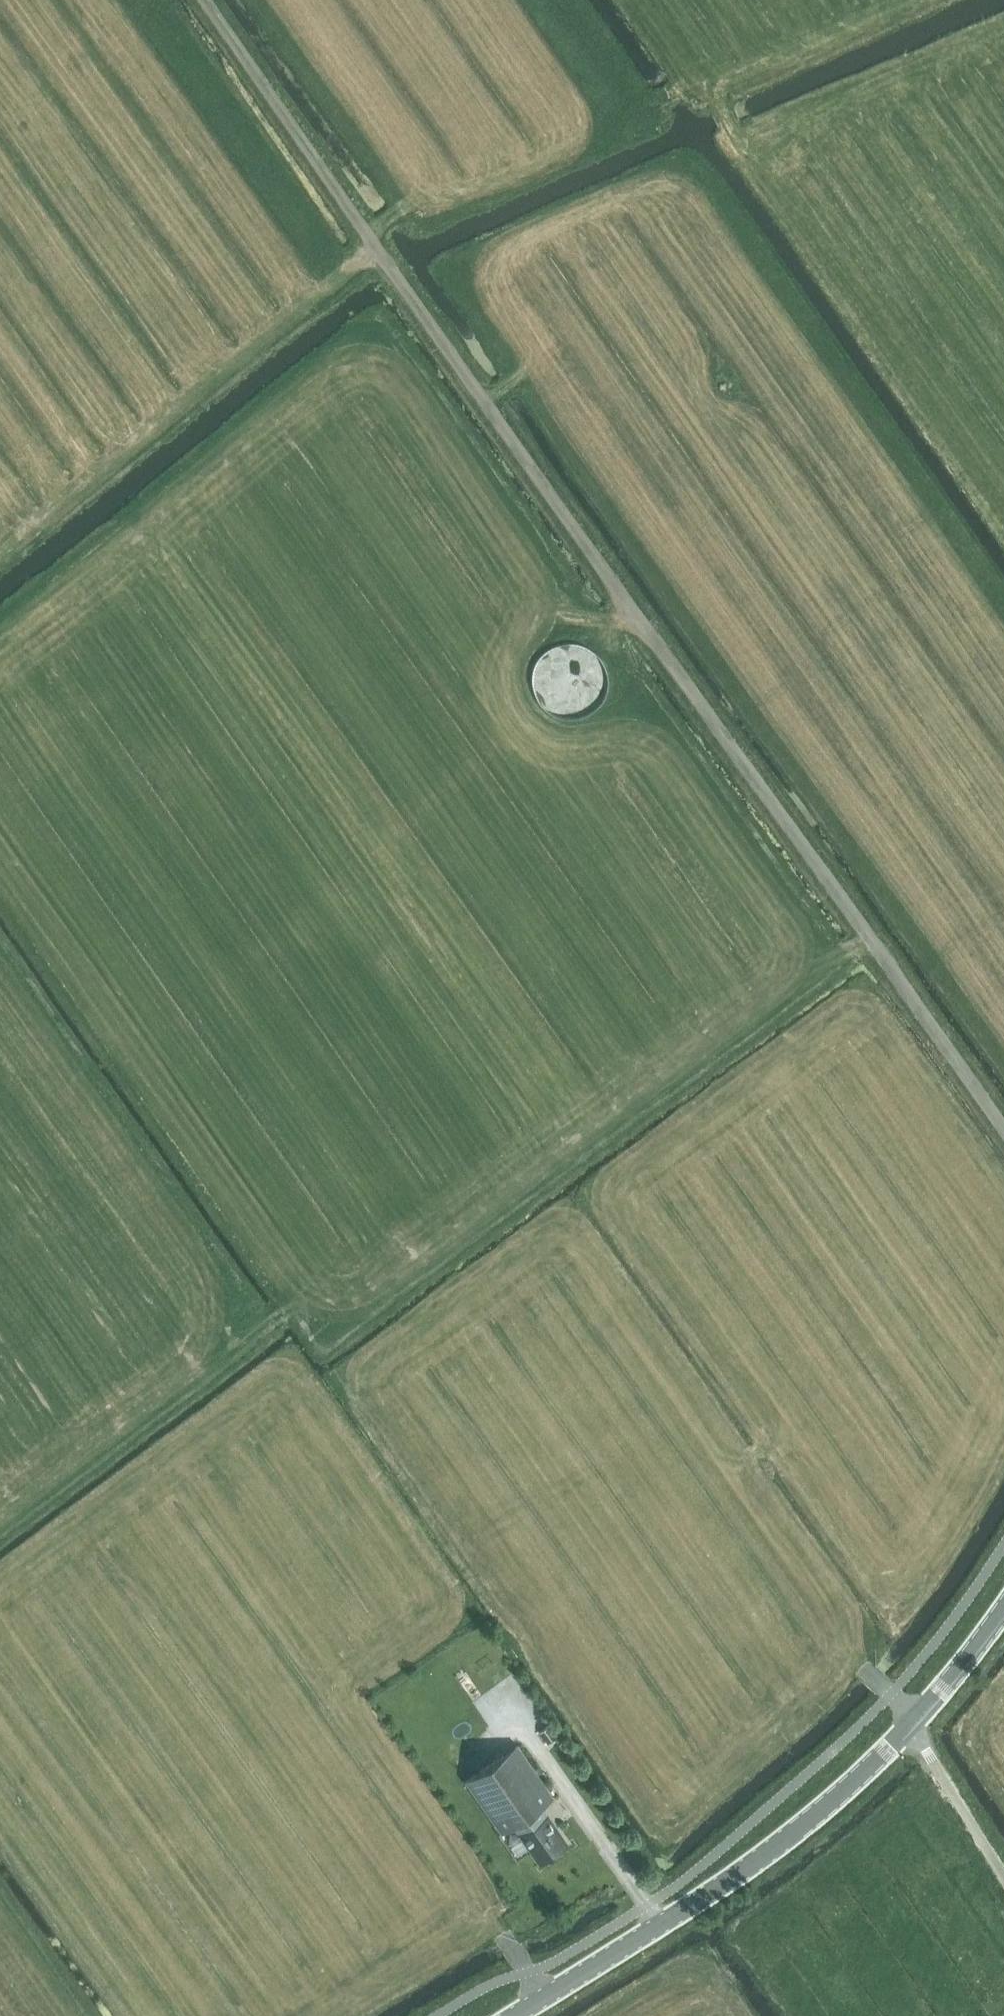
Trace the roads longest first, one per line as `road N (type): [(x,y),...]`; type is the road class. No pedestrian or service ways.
road 1 (track): [(1003,1138),(202,0)]
road 2 (secondary): [(510,2015),(716,1887),(827,1805),(911,1728)]
road 3 (unclassified): [(1003,1874),(911,1728)]
road 4 (secondary): [(911,1728),(1003,1608)]

